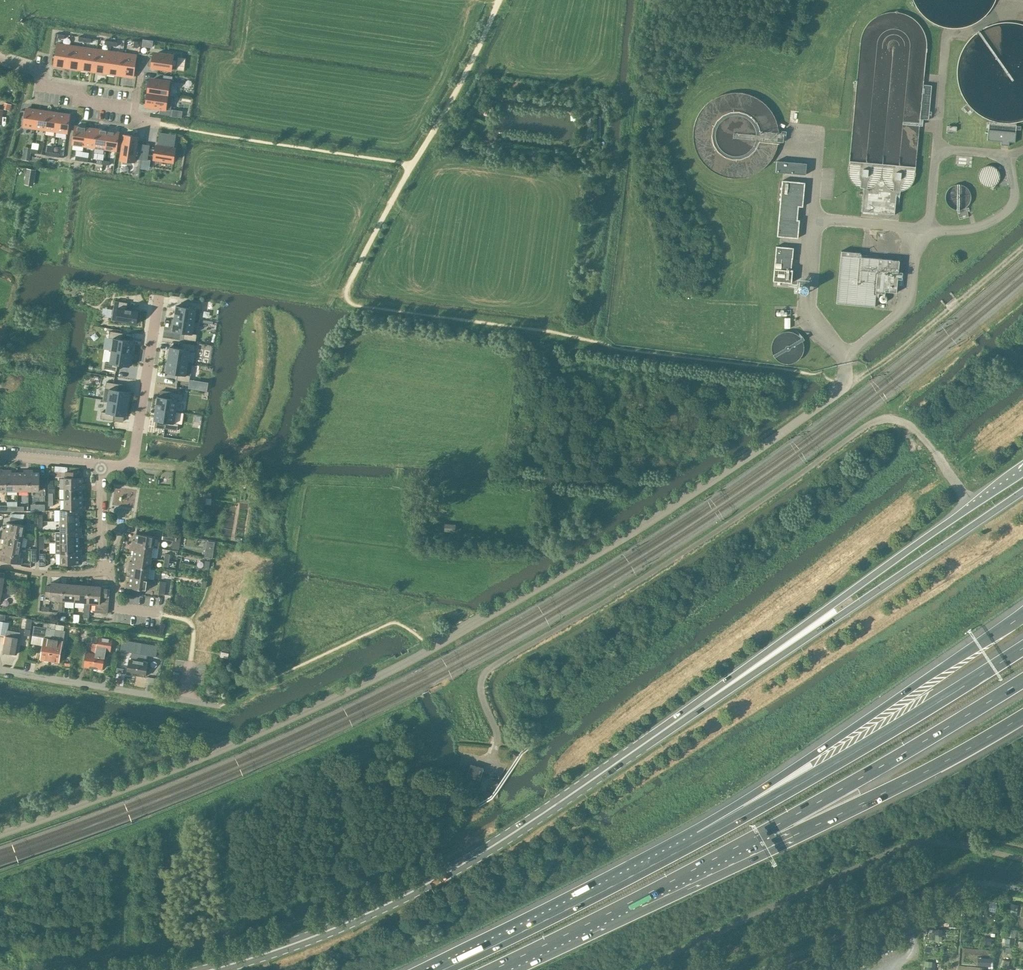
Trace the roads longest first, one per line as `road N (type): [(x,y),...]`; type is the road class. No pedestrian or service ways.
road 1 (unclassified): [(0,833),(187,763),(427,650),(738,463),(832,396),(844,364)]
road 2 (primary): [(206,969),(302,940),(411,891),(690,711)]
road 3 (primary): [(1022,472),(690,711)]
road 4 (primary): [(690,711),(1022,491)]
road 5 (motorway): [(1022,614),(725,810),(701,839)]
road 6 (motorway): [(1022,648),(701,839)]
road 7 (track): [(215,705),(260,684),(271,661),(305,480),(398,483)]
road 8 (track): [(348,300),(499,0)]
road 9 (motorway): [(489,969),(769,830)]
road 10 (motorway): [(769,830),(1022,682)]
road 11 (motorway): [(701,839),(440,969)]
road 12 (motorway): [(769,830),(869,800),(1022,716)]
road 13 (unclassified): [(1022,889),(985,882),(951,888),(762,969)]
road 14 (track): [(1022,246),(838,390)]
road 15 (residential): [(215,705),(0,670)]
road 16 (residential): [(159,297),(131,465),(100,463)]
road 17 (residential): [(0,59),(34,69),(47,86),(78,91),(77,100),(135,108),(133,119),(159,124)]
road 18 (track): [(430,648),(392,623),(260,684)]

